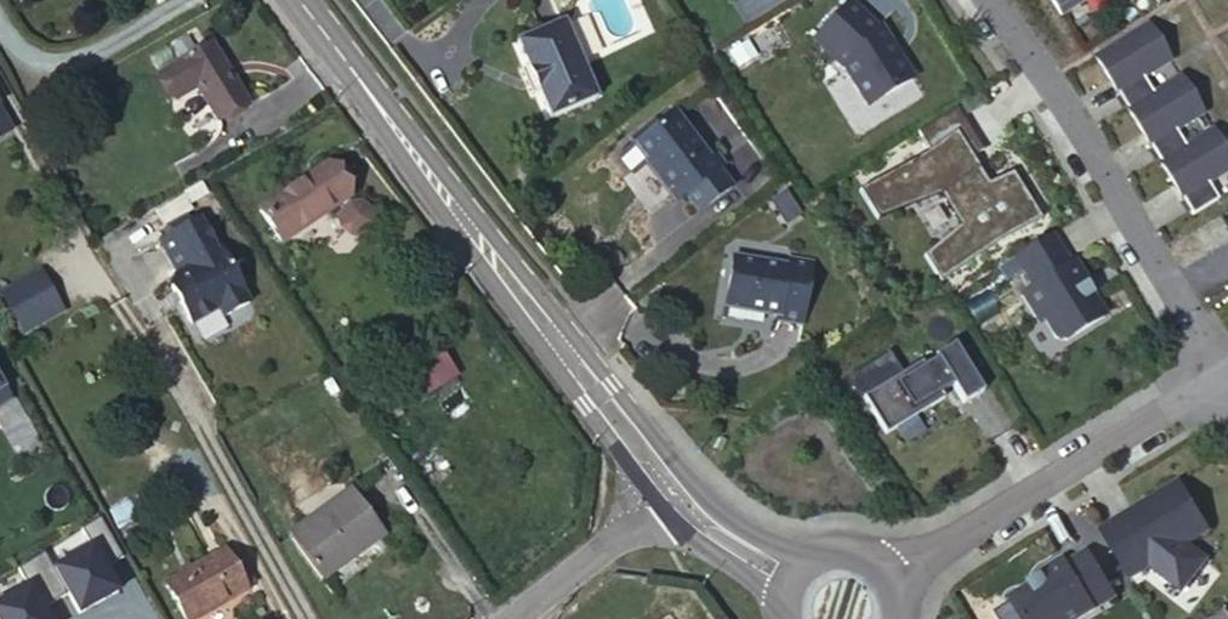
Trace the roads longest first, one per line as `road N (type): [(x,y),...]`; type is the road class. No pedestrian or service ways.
road 1 (tertiary): [(297,0),(612,412)]
road 2 (residential): [(990,0),(1225,369)]
road 3 (residential): [(897,583),(1225,369)]
road 4 (tertiary): [(806,561),(710,503),(646,425),(612,412)]
road 5 (residential): [(512,618),(635,529),(679,526)]
road 6 (tertiary): [(612,412),(612,443),(679,526)]
road 7 (tertiary): [(679,526),(747,585),(780,600)]

